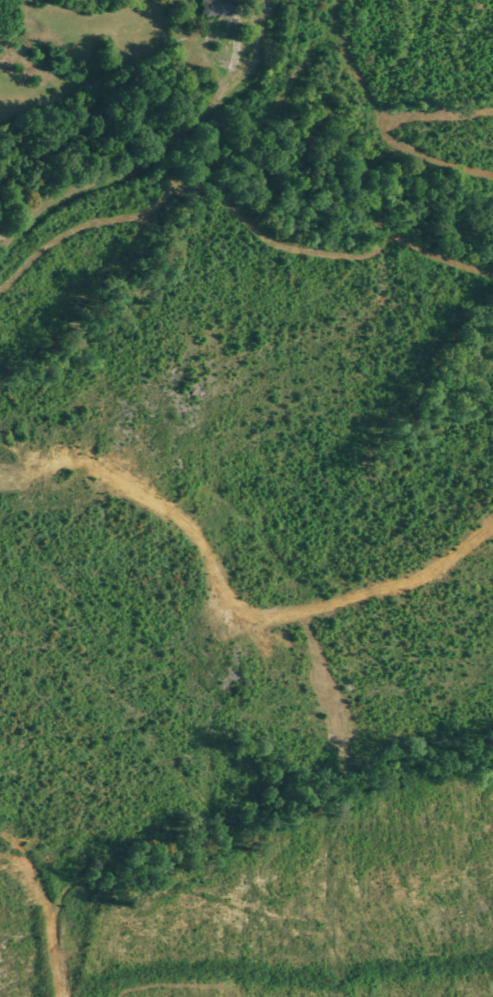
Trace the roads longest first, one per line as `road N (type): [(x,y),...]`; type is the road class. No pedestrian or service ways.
road 1 (residential): [(0,245),(22,224),(177,164),(251,74)]

